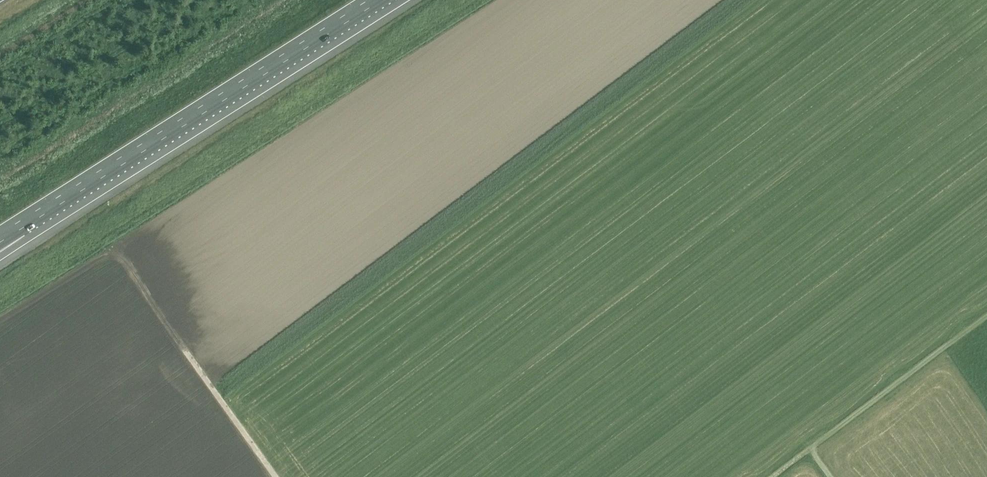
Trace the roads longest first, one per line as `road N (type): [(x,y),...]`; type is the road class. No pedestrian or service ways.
road 1 (motorway): [(22,231),(379,0)]

